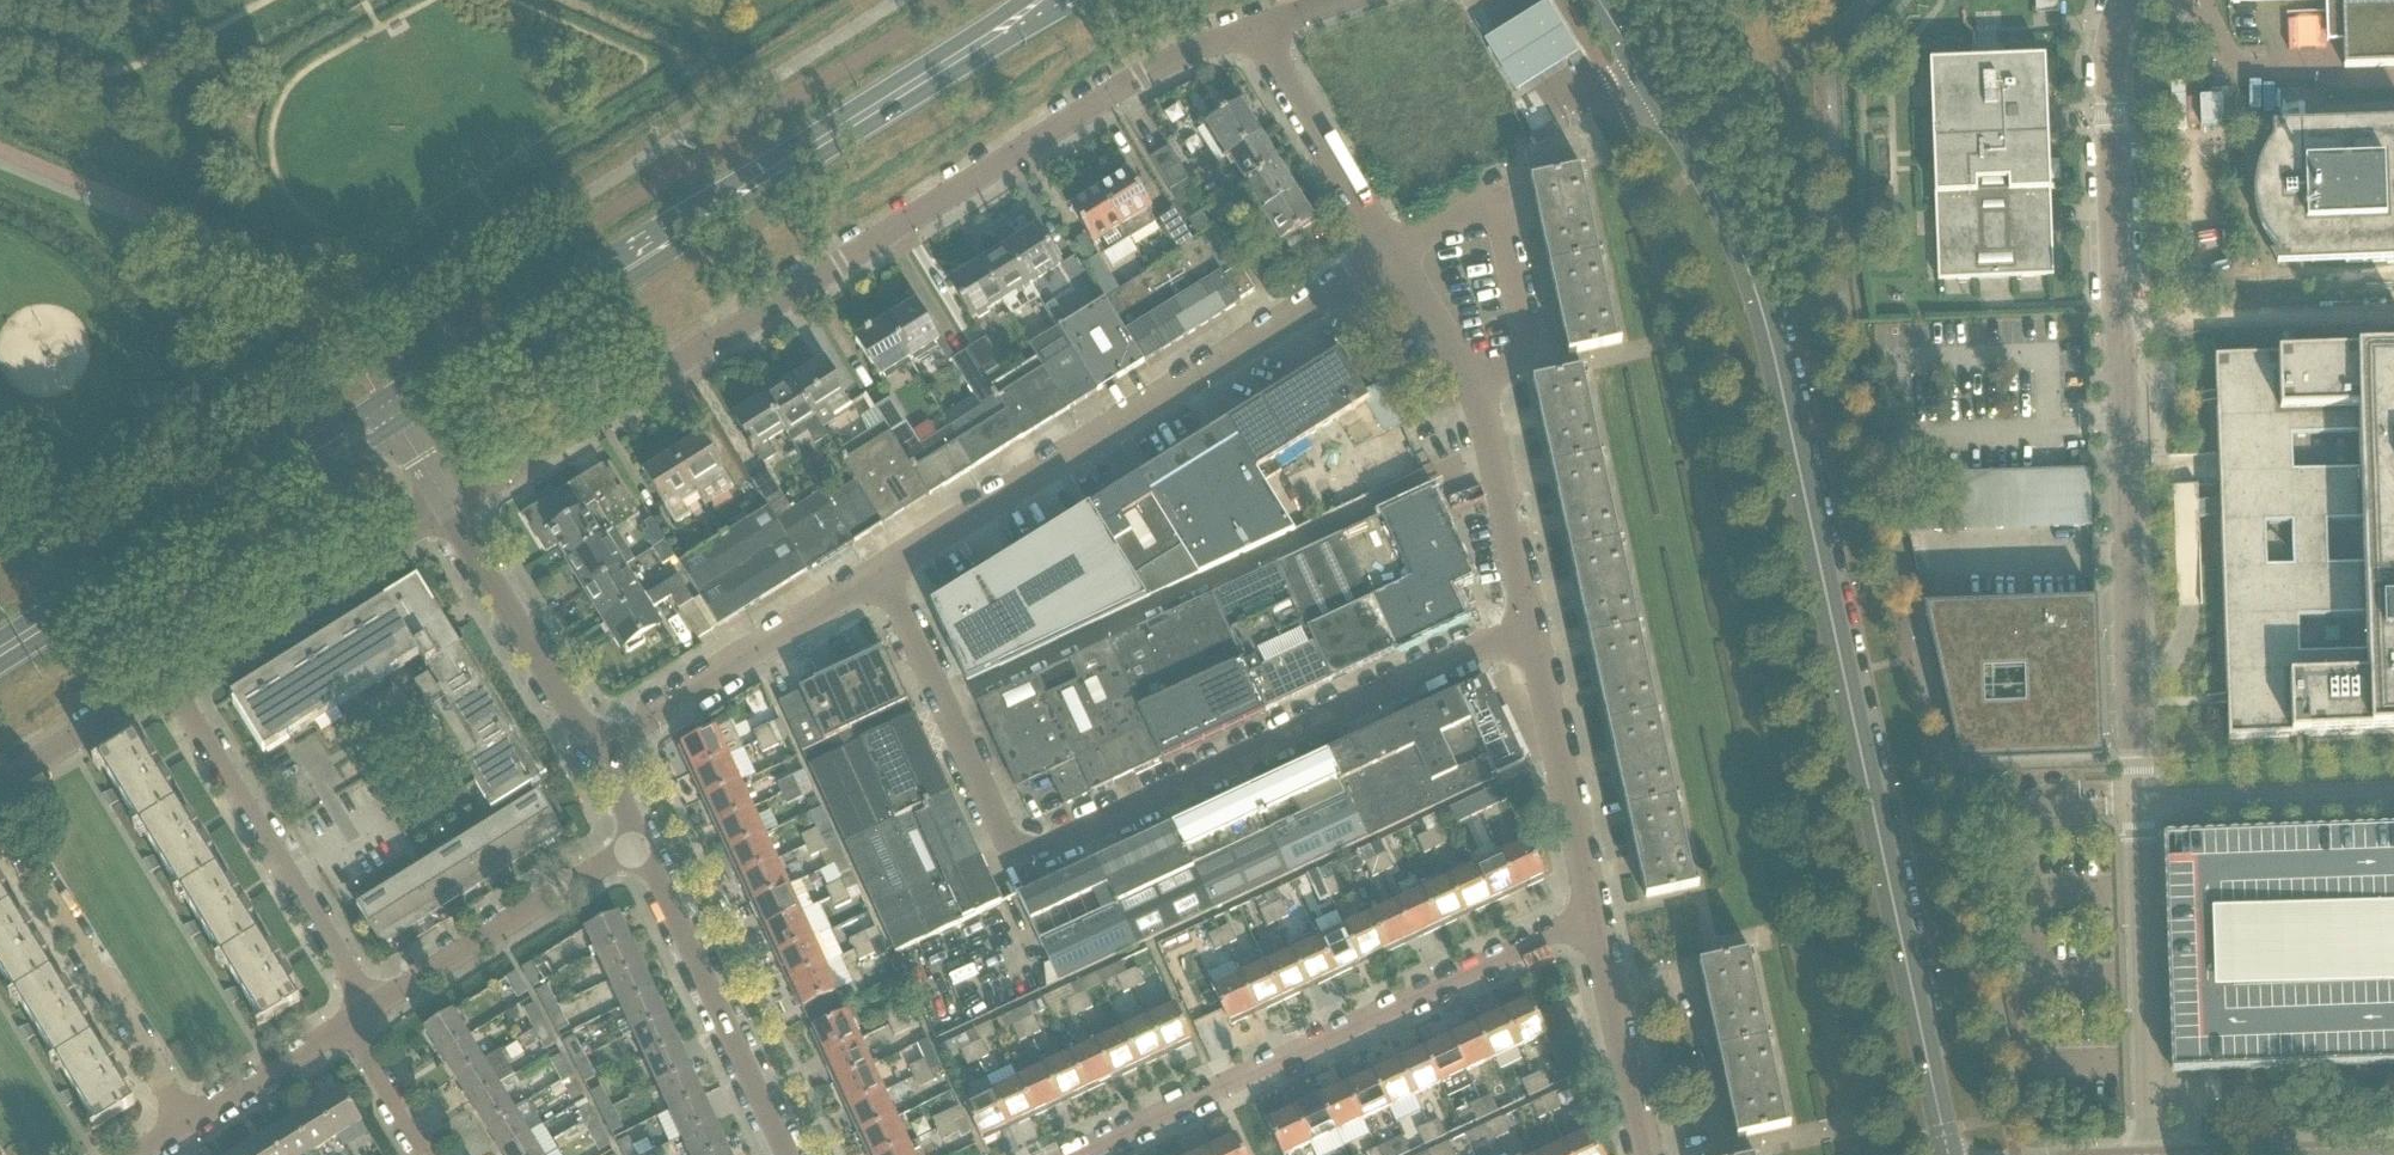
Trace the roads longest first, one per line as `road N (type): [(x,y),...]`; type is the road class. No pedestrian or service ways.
road 1 (tertiary): [(1948,1154),(1775,344),(1700,160),(1604,0)]
road 2 (unclassified): [(2147,1154),(2109,93),(2112,37),(2126,0)]
road 3 (residential): [(446,517),(1199,52),(1251,35)]
road 4 (unclassified): [(1531,635),(1030,861),(1009,852),(886,581)]
road 5 (secondary): [(388,417),(1046,0)]
road 6 (unclassified): [(886,581),(1394,260)]
road 7 (residential): [(1082,1154),(1592,920)]
road 8 (residential): [(371,1011),(171,679)]
road 9 (residential): [(187,1124),(0,821)]
road 10 (residential): [(782,1154),(638,850)]
road 11 (unclassified): [(599,754),(886,581)]
road 12 (unclassified): [(1394,260),(1476,211),(1494,217),(1529,345),(1479,409)]
road 13 (residential): [(171,679),(446,517)]
road 14 (residential): [(371,1011),(638,850)]
road 15 (residential): [(1592,920),(1531,635)]
road 16 (residential): [(599,754),(446,517)]
road 17 (secondary): [(0,655),(227,514)]
road 18 (residential): [(1394,260),(1251,35)]
road 19 (residential): [(1642,1154),(1592,920)]
road 20 (residential): [(1531,635),(1479,409)]
road 21 (residential): [(0,786),(171,679)]
road 22 (secondary): [(388,417),(325,437),(227,514)]
road 23 (residential): [(187,1124),(348,1023)]
road 24 (secondary): [(227,514),(338,462),(388,417)]
road 25 (residential): [(1479,409),(1394,260)]
road 26 (residential): [(430,1154),(348,1023)]

